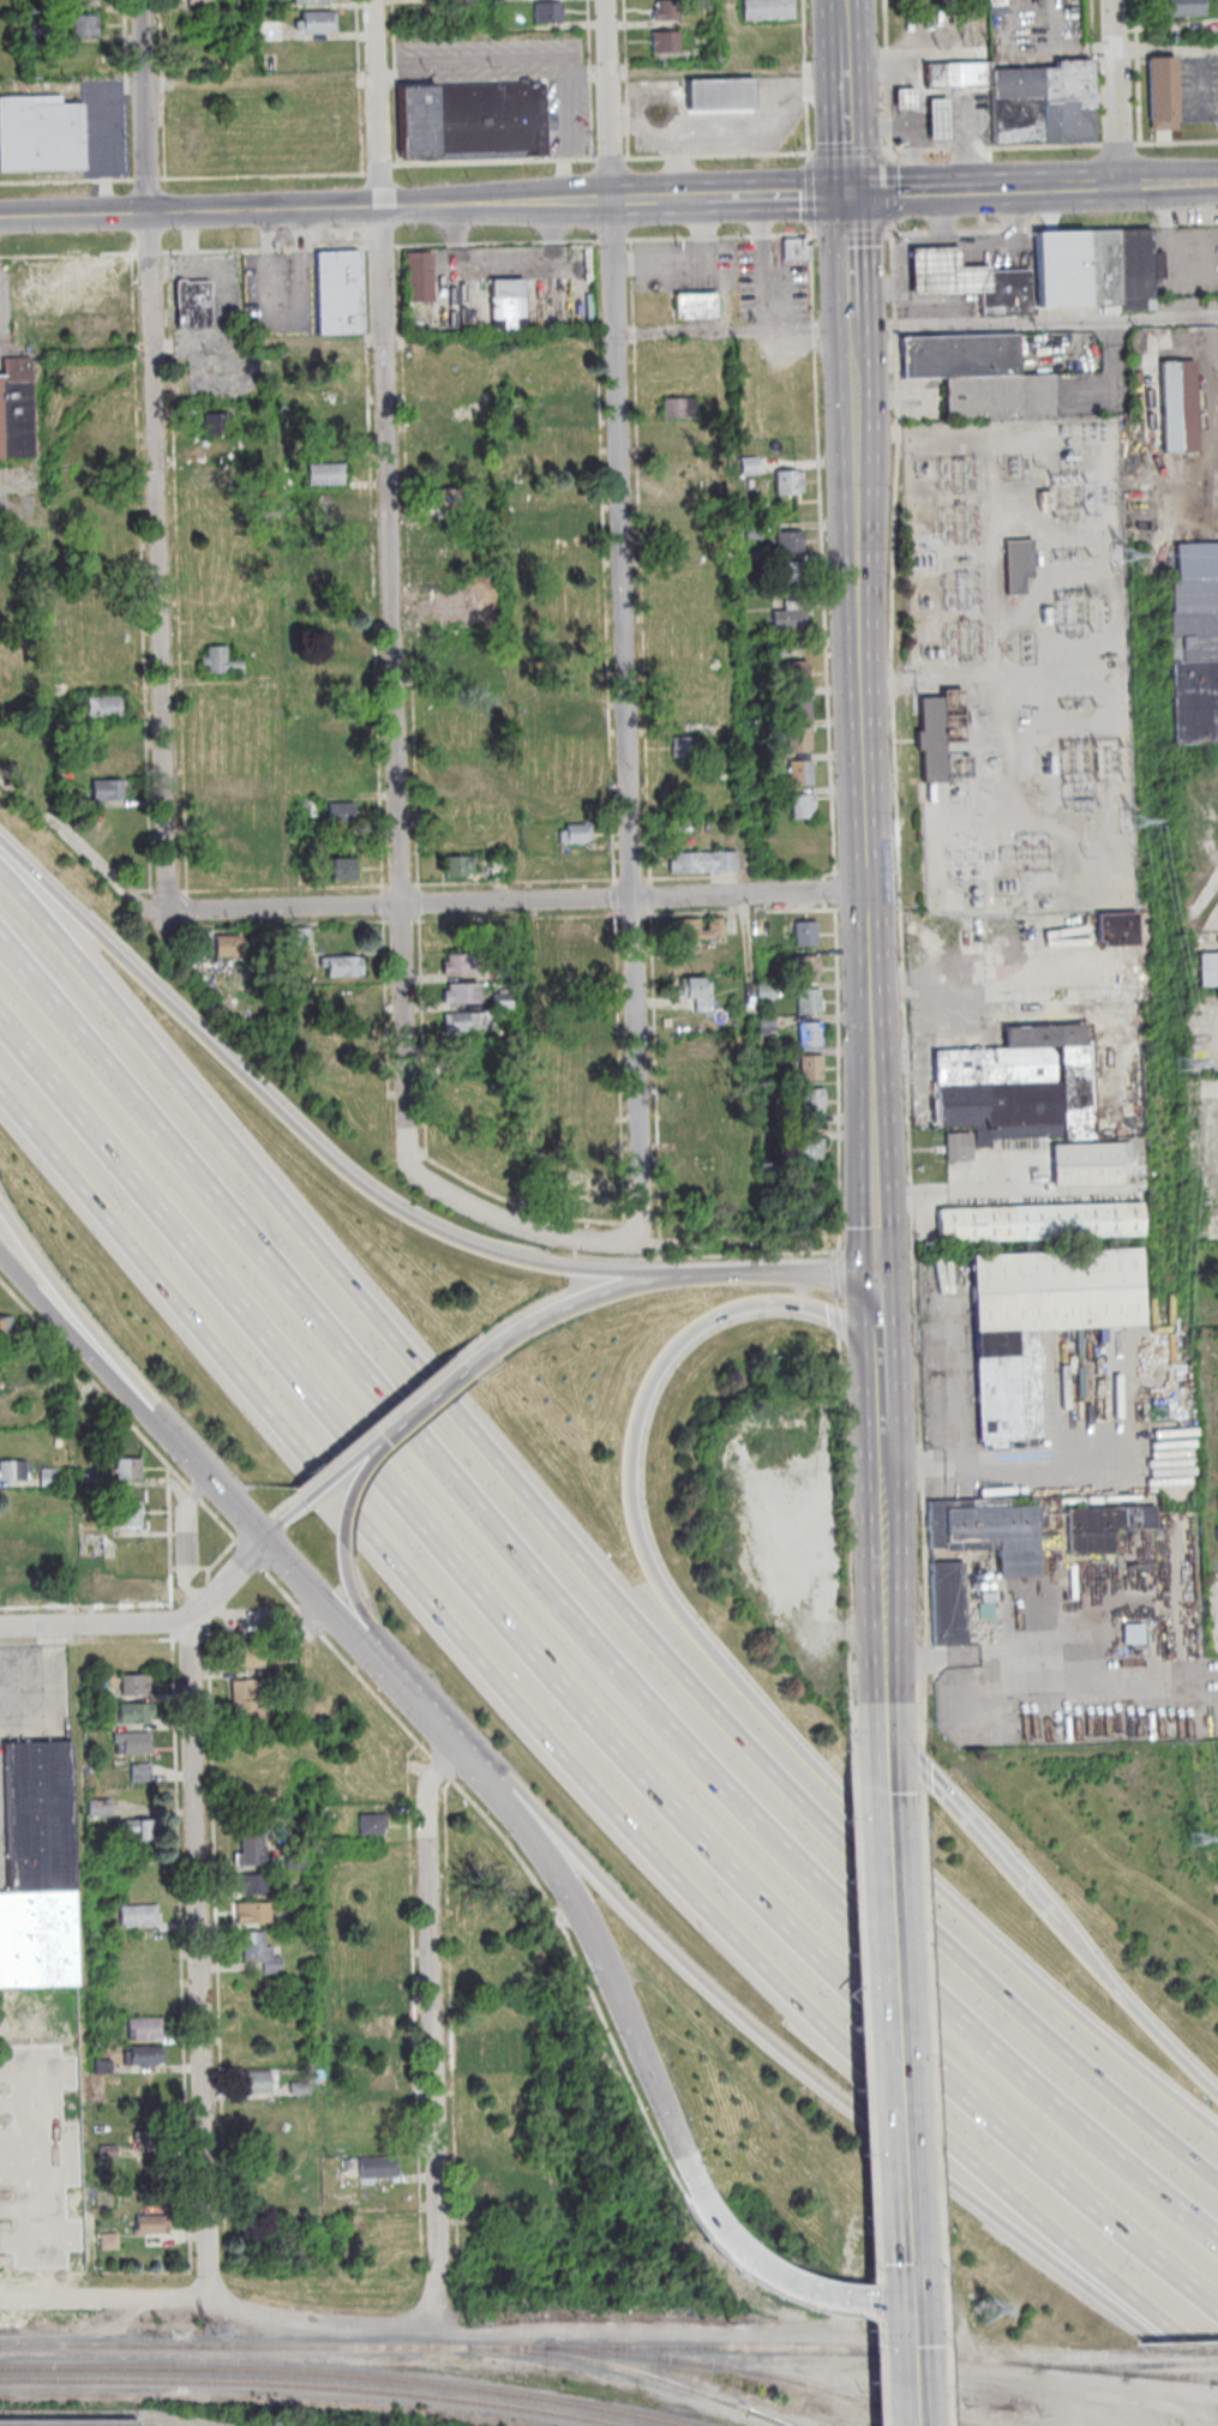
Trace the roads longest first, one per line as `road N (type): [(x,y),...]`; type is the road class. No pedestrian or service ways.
road 1 (motorway): [(1217,2164),(902,1897),(799,1794),(602,1578),(0,869)]
road 2 (motorway): [(1217,2228),(925,1976),(707,1761),(0,941)]
road 3 (motorway): [(0,1077),(445,1619),(700,1900),(1217,2348)]
road 4 (motorway): [(0,1017),(638,1761),(967,2079),(1217,2289)]
road 5 (residential): [(529,1229),(421,1176),(410,1157),(377,0)]
road 6 (residential): [(642,1244),(608,0)]
road 7 (motorway): [(1217,2127),(845,1794),(671,1607),(635,1519),(637,1431),(678,1350),(731,1314)]
road 8 (motorway): [(498,1784),(738,2011),(1217,2381)]
road 9 (residential): [(167,911),(143,0)]
road 10 (tertiary): [(877,1271),(857,383)]
road 11 (motorway): [(698,1272),(576,1275),(535,1268),(475,1250),(398,1212),(0,836)]
road 12 (residential): [(868,891),(167,911)]
road 13 (residential): [(194,2298),(212,2274),(193,1620)]
road 14 (tertiary): [(911,2425),(884,1770)]
road 15 (secondary): [(613,200),(0,217)]
road 16 (residential): [(436,2322),(425,1795),(430,1778),(463,1747)]
road 17 (residential): [(436,2322),(376,2329),(262,2322),(194,2298),(0,2299)]
road 18 (tertiary): [(877,1271),(698,1272),(628,1286),(560,1309),(469,1368)]
road 19 (tertiary): [(565,1880),(679,2151)]
road 20 (motorway): [(0,1202),(167,1431)]
road 21 (motorway): [(1062,1918),(884,1725)]
road 22 (tertiary): [(884,1725),(882,1466)]
road 23 (tertiary): [(0,1257),(167,1431)]
road 24 (motorway): [(1217,2086),(1062,1918)]
road 25 (tertiary): [(851,194),(845,0)]
road 26 (residential): [(193,1620),(0,1627)]
road 27 (tertiary): [(857,383),(851,194)]
road 28 (residential): [(1118,186),(1111,0)]
road 29 (tertiary): [(379,1661),(498,1784)]
road 30 (tertiary): [(679,2151),(713,2216),(787,2278)]
road 31 (tertiary): [(426,1404),(359,1496),(349,1550)]
road 32 (tertiary): [(265,1538),(379,1661)]
road 33 (motorway): [(731,1314),(802,1308),(844,1322),(878,1347)]
road 34 (tertiary): [(426,1404),(307,1501)]
road 35 (residential): [(193,1620),(223,1613),(251,1626),(313,1627),(336,1615)]
road 36 (residential): [(212,1482),(186,1509),(193,1620)]
road 37 (tertiary): [(167,1431),(265,1538)]
road 38 (secondary): [(995,190),(851,194)]
road 39 (secondary): [(851,194),(710,198)]
road 40 (tertiary): [(787,2278),(832,2294),(905,2299)]

